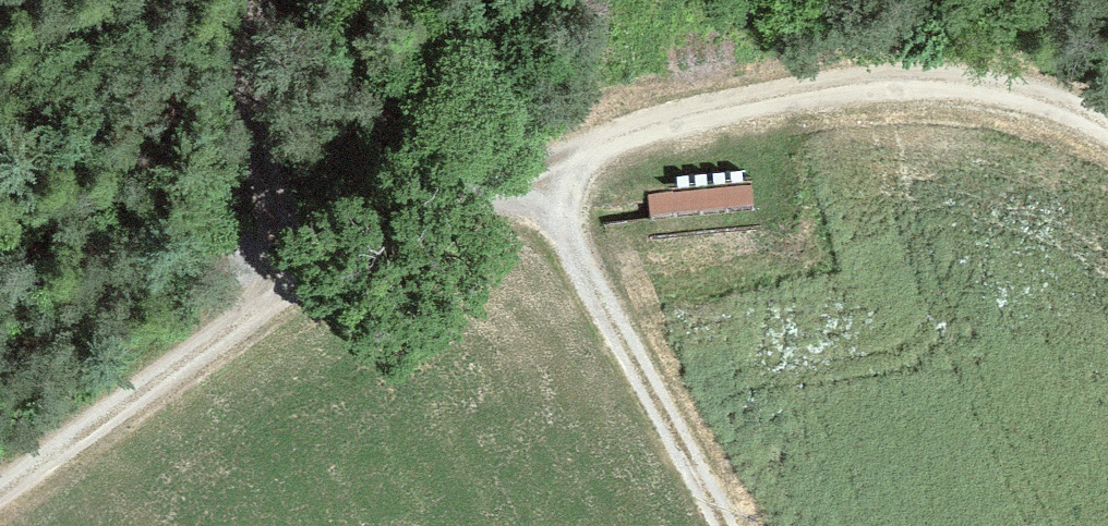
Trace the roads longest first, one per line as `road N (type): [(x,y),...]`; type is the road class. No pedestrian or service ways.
road 1 (track): [(0,496),(278,296),(536,167),(665,121),(823,89),(947,83),(1039,98),(1107,126)]
road 2 (track): [(536,167),(721,525)]
road 3 (track): [(281,0),(235,231),(278,296)]

